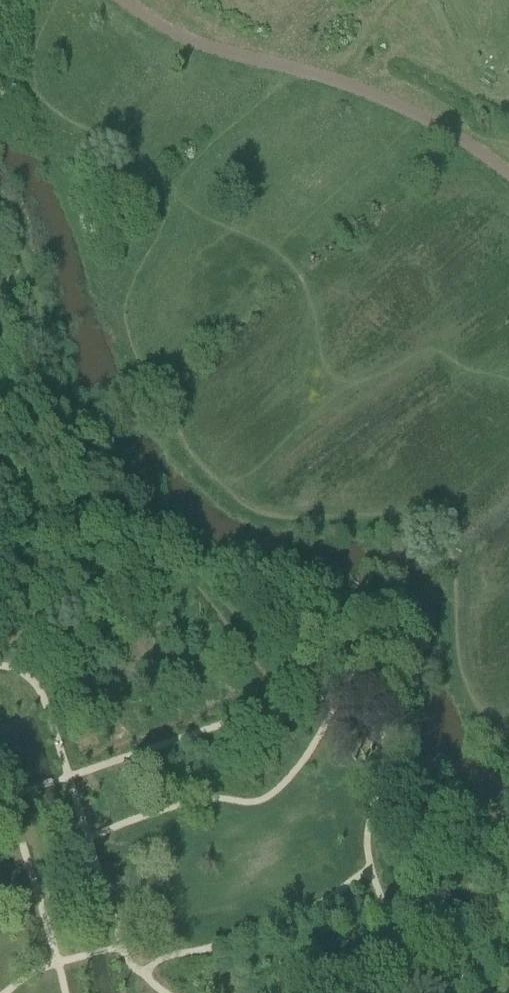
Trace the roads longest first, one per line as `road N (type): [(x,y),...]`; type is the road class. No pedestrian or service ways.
road 1 (track): [(0,229),(19,254),(75,405),(301,690)]

